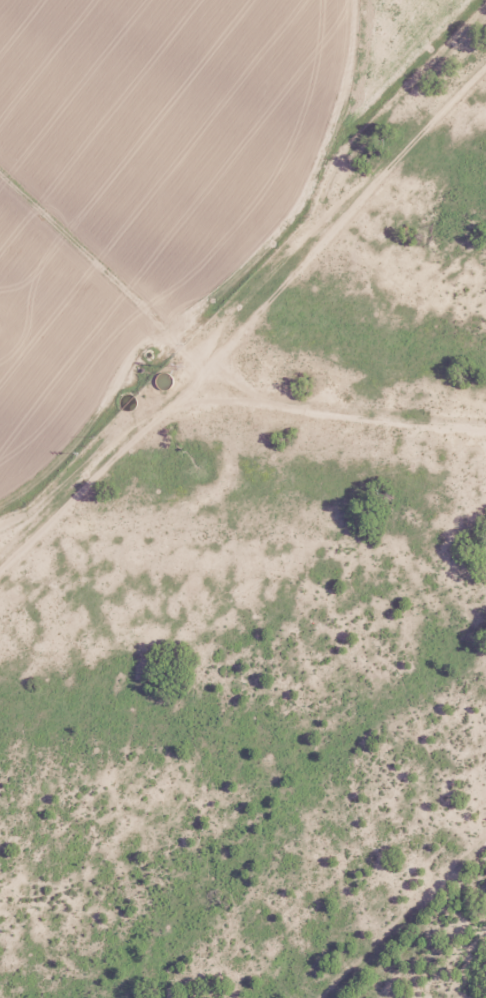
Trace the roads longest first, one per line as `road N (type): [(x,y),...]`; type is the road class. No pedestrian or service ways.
road 1 (residential): [(0,556),(125,428)]

